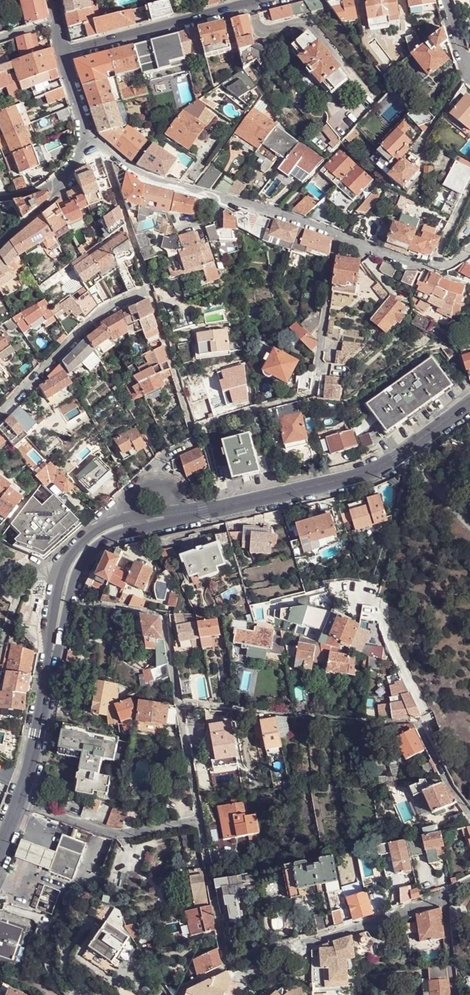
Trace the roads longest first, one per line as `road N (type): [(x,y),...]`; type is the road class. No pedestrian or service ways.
road 1 (tertiary): [(179,515),(359,477),(469,403)]
road 2 (residential): [(91,145),(144,180),(244,203),(336,237)]
road 3 (residential): [(63,55),(266,0)]
road 4 (residential): [(200,820),(164,623)]
road 5 (residential): [(0,415),(101,311),(148,290)]
road 6 (residential): [(19,801),(118,835),(200,820)]
road 7 (tertiary): [(47,679),(78,568),(135,524)]
road 8 (residential): [(292,943),(443,896)]
road 9 (residential): [(336,237),(434,267),(469,252)]
road 10 (residential): [(318,374),(336,237)]
road 11 (tertiary): [(19,801),(47,679)]
road 12 (residential): [(0,663),(26,581),(60,569)]

